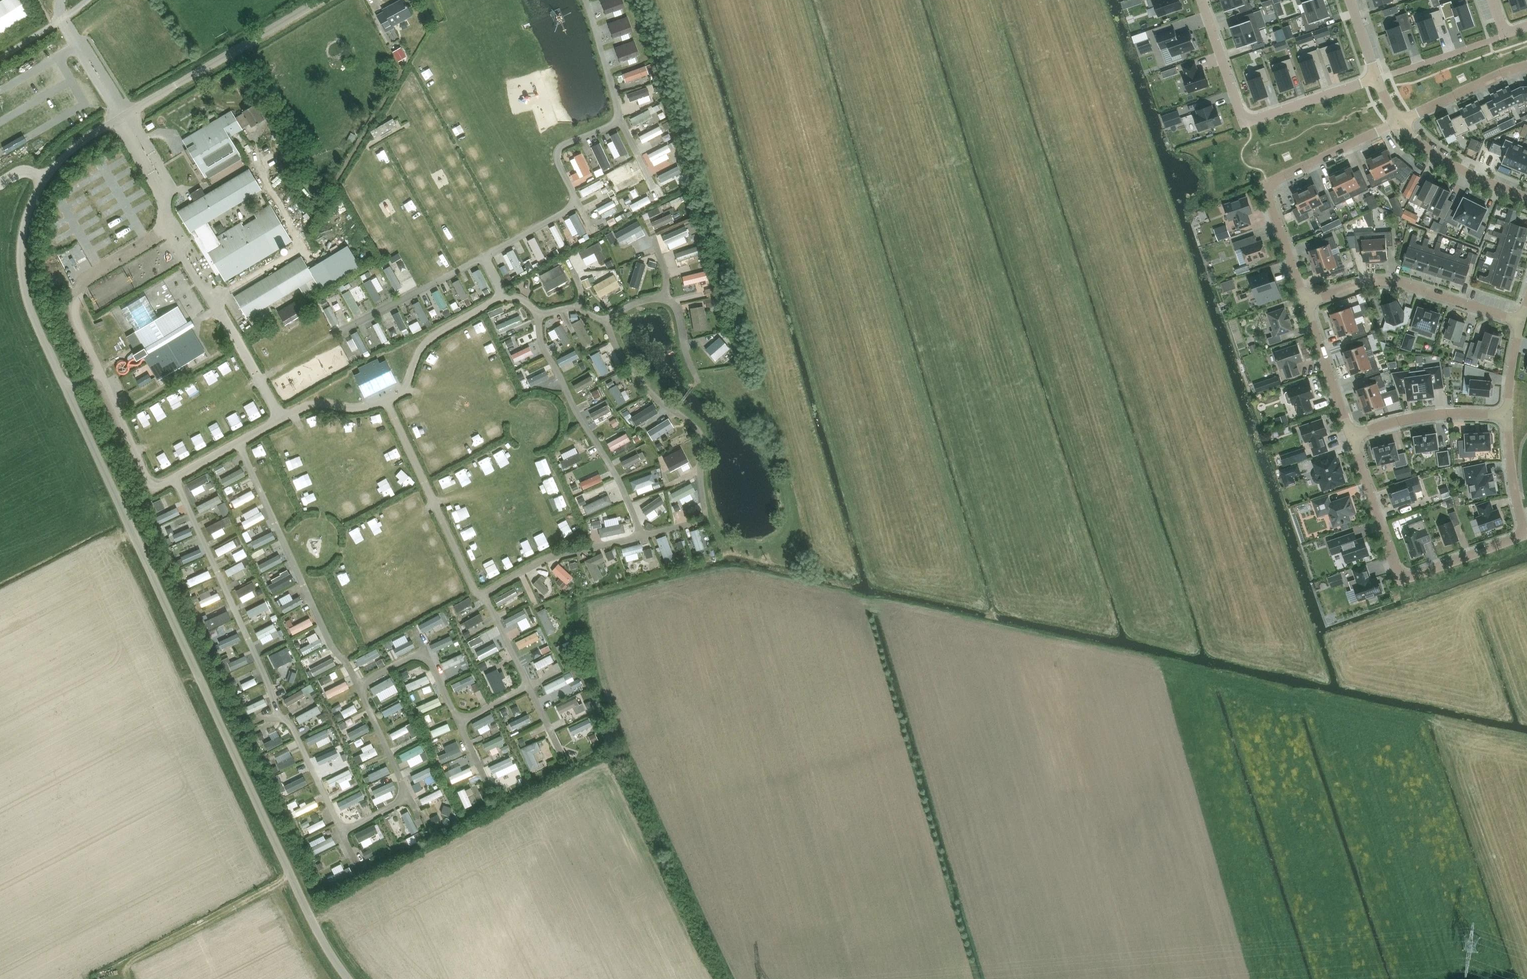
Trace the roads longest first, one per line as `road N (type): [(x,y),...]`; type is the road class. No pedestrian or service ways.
road 1 (unclassified): [(348,978),(311,919),(65,388),(20,265),(30,207),(64,156),(319,0)]
road 2 (residential): [(1305,303),(1265,185),(1399,122)]
road 3 (residential): [(1400,581),(1525,534),(1509,416)]
road 4 (residential): [(1522,323),(1386,281),(1305,303)]
road 5 (residential): [(1351,436),(1435,415),(1509,416)]
road 6 (residential): [(1400,581),(1351,436)]
road 7 (residential): [(1399,122),(1445,161),(1526,198)]
road 8 (residential): [(1351,436),(1305,303)]
road 9 (residential): [(1244,124),(1377,78)]
road 10 (residential): [(1399,122),(1526,66)]
road 11 (residential): [(1377,80),(1504,34)]
road 12 (residential): [(1244,124),(1201,0)]

